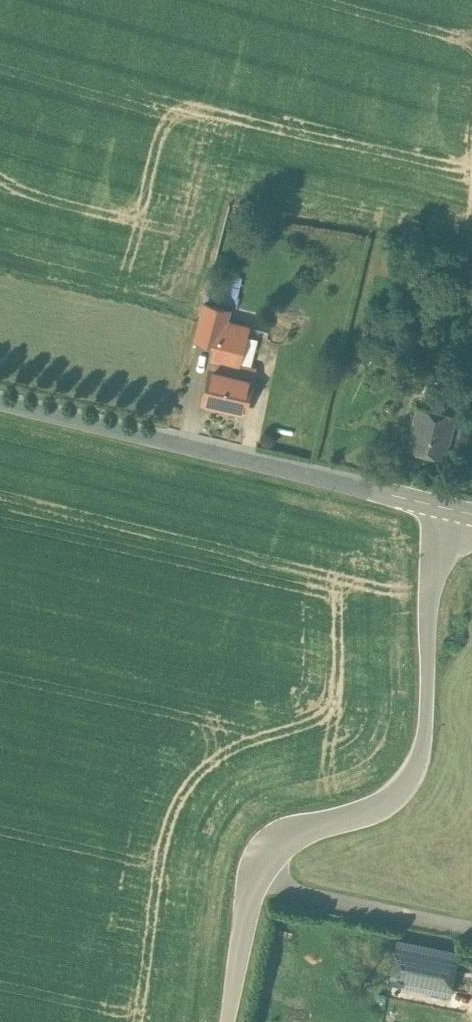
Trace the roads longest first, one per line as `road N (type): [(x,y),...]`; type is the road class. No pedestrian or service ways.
road 1 (unclassified): [(227,1021),(264,859),(294,834),(372,812),(417,775),(446,508)]
road 2 (unclassified): [(446,508),(0,399)]

